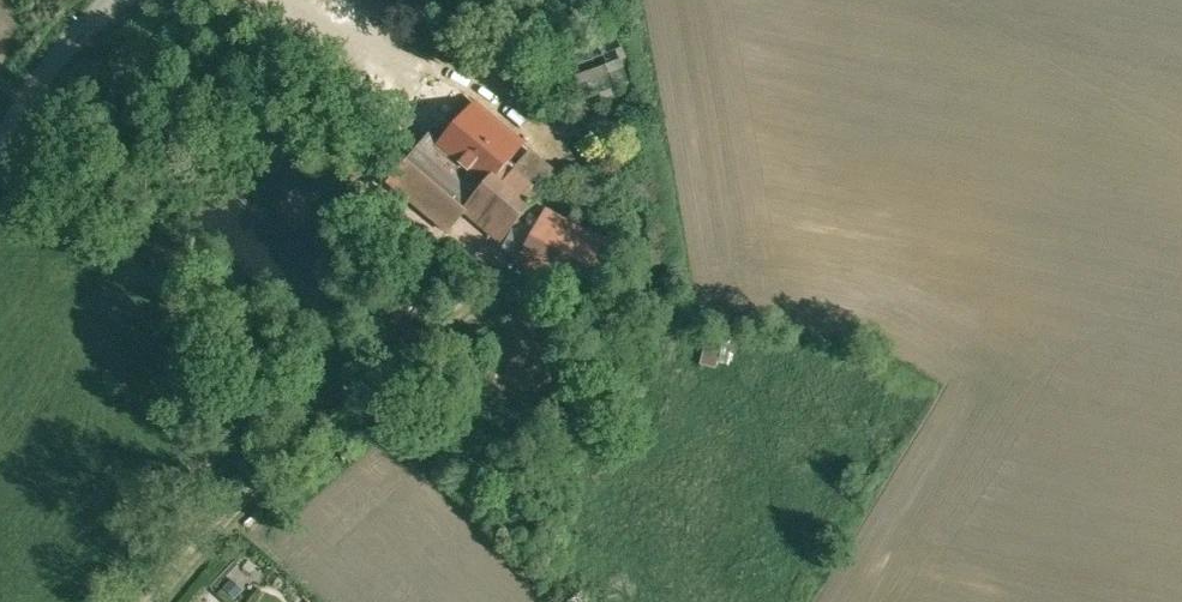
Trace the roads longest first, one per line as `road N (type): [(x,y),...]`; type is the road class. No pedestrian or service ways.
road 1 (track): [(155,601),(312,421),(369,371),(453,320),(515,256)]
road 2 (unclassified): [(0,145),(82,22),(111,0)]

